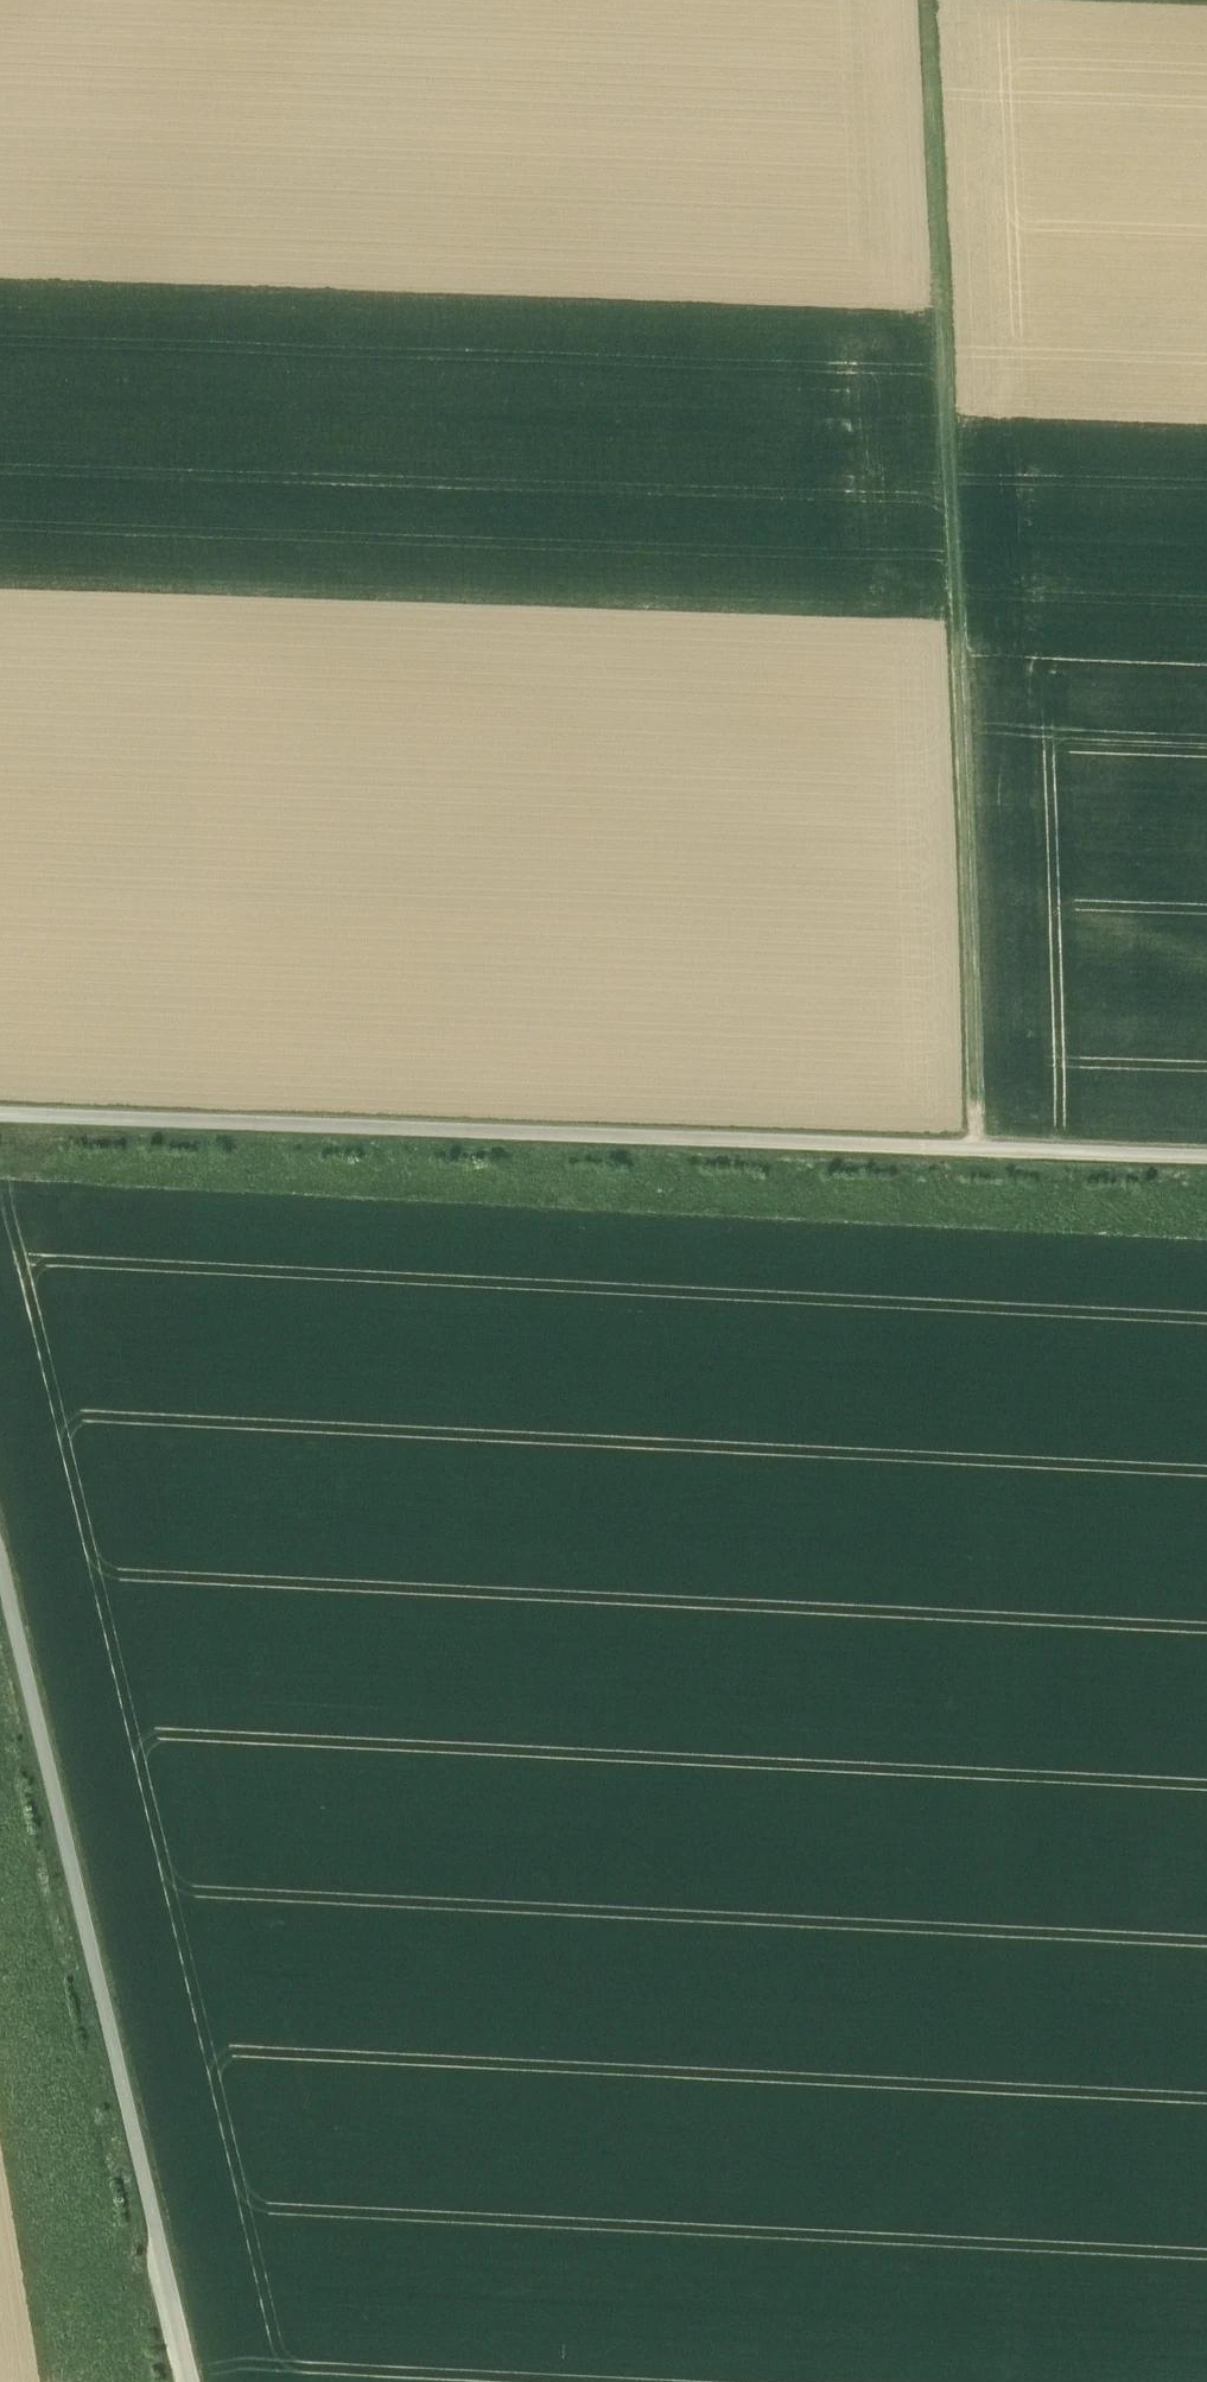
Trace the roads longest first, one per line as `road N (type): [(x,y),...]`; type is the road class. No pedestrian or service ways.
road 1 (track): [(1206,1158),(0,1113)]
road 2 (track): [(976,1149),(975,669),(938,0)]
road 3 (track): [(0,1582),(191,2381)]

